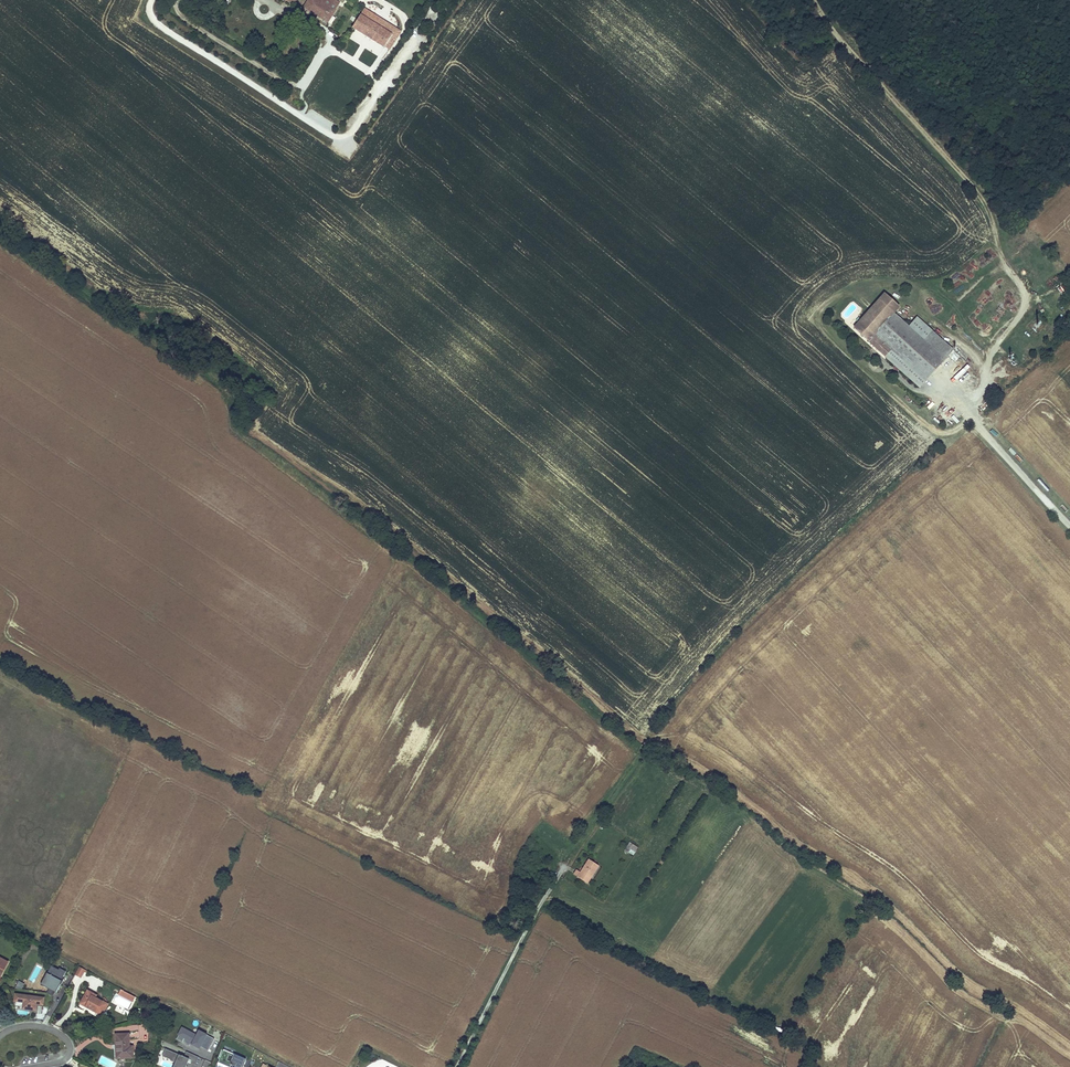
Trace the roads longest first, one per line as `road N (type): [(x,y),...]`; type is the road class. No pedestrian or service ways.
road 1 (track): [(974,420),(989,359),(1024,295),(983,200),(812,0)]
road 2 (unclassified): [(457,1066),(566,865)]
road 3 (track): [(640,755),(566,865)]
road 4 (residential): [(36,1066),(68,1057),(64,1037),(38,1026),(0,1036)]

